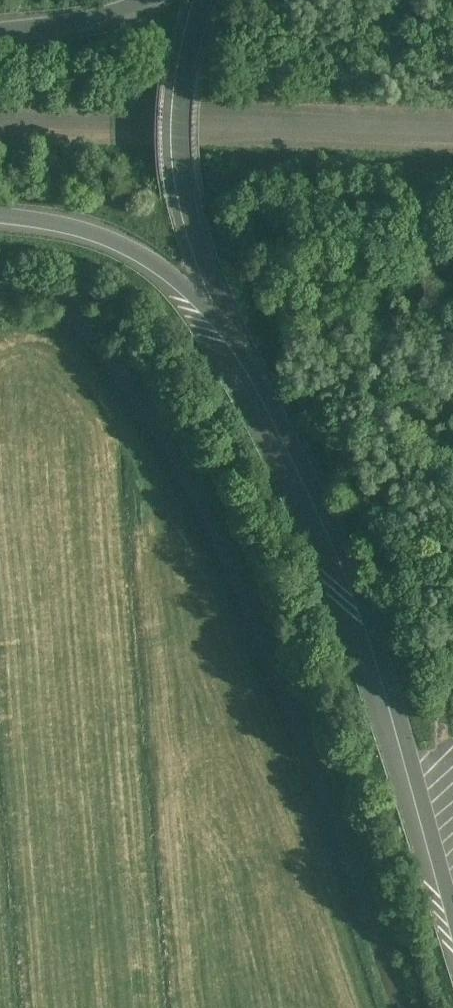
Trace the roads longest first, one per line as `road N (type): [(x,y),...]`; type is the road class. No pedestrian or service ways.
road 1 (primary): [(0,213),(101,232),(138,250),(196,296),(239,346),(338,536),(366,606),(452,903)]
road 2 (primary): [(142,0),(76,21),(0,32)]

